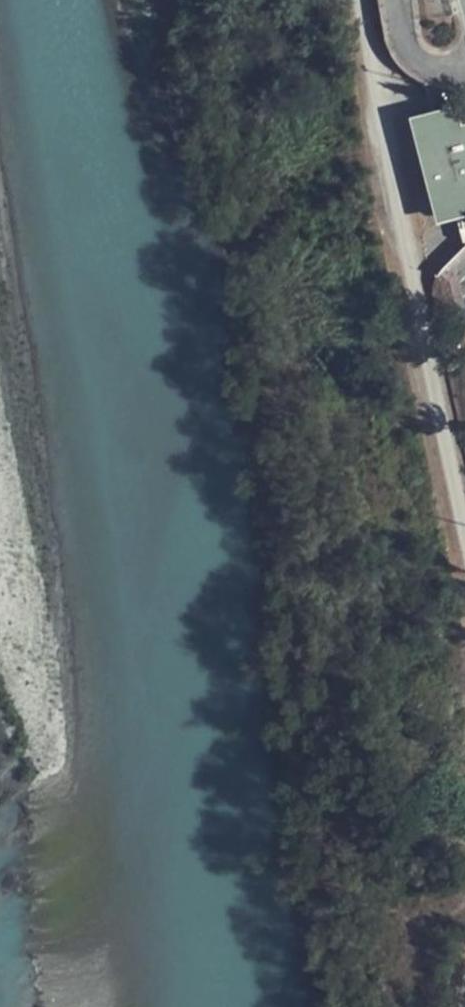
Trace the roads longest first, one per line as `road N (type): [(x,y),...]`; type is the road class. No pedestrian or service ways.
road 1 (track): [(464,545),(360,0)]

